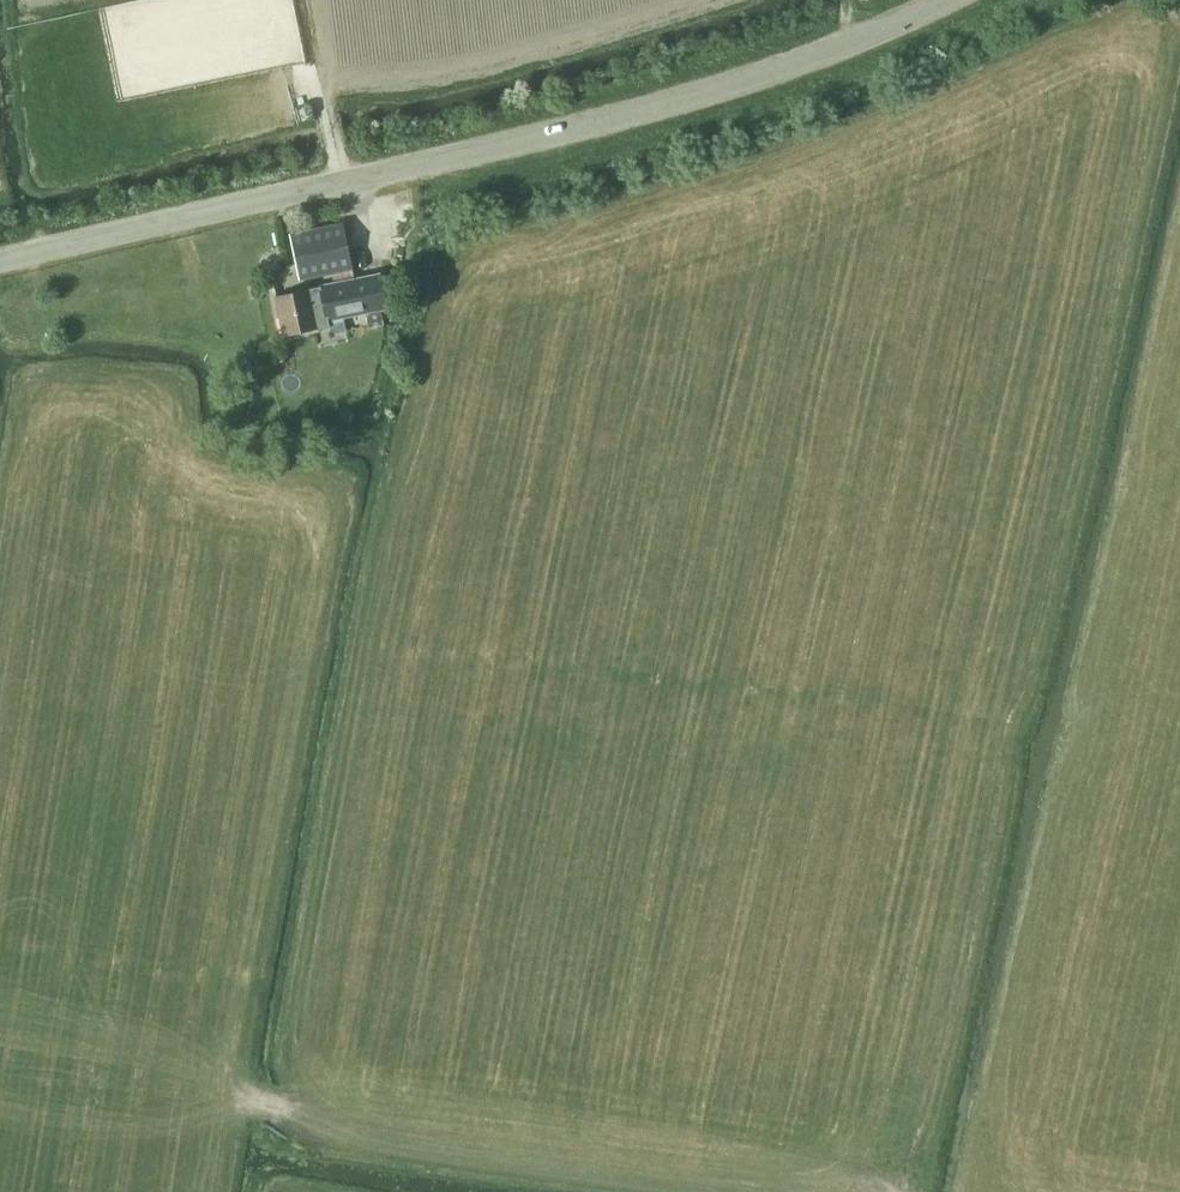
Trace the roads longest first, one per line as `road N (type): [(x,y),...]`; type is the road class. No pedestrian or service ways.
road 1 (tertiary): [(0,259),(670,101),(805,59),(945,0)]

